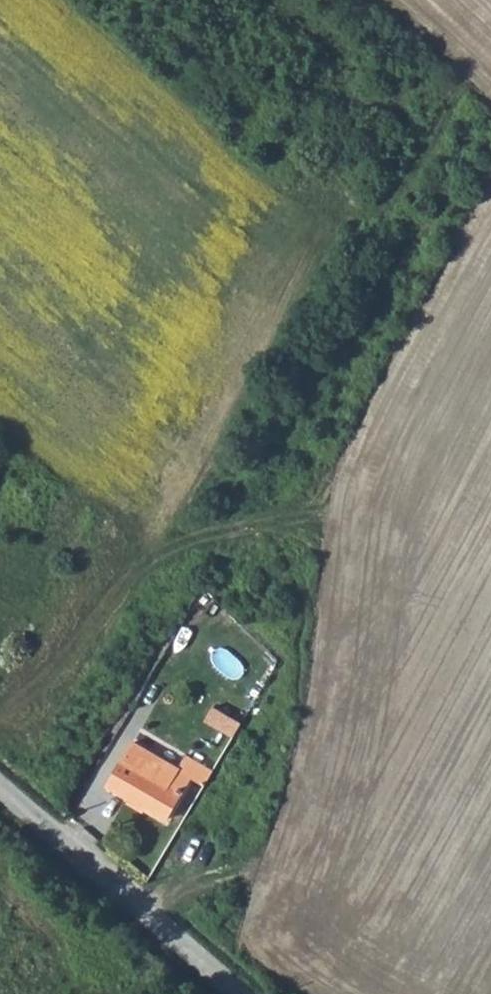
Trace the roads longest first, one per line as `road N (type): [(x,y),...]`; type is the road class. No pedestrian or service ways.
road 1 (unclassified): [(240,993),(0,788)]

